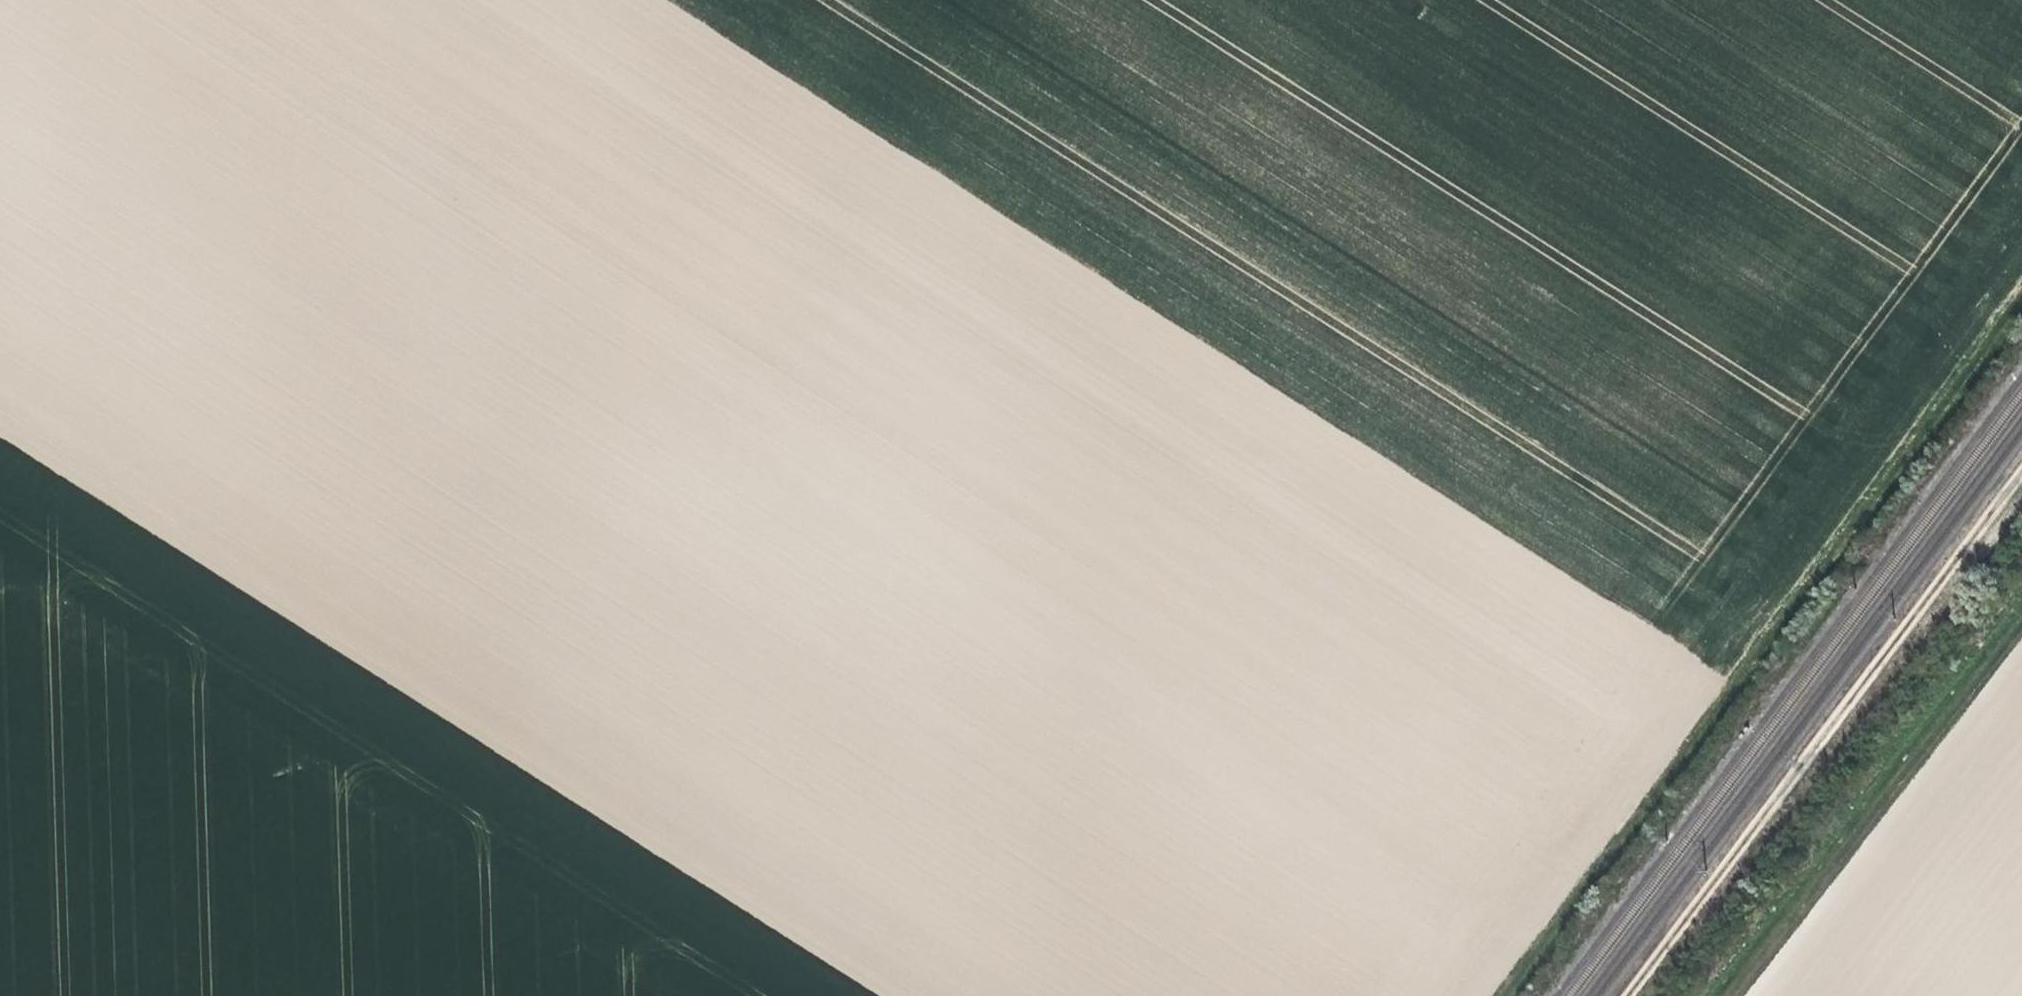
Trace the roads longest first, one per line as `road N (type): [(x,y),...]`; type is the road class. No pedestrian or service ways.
road 1 (track): [(2021,473),(1629,995)]

